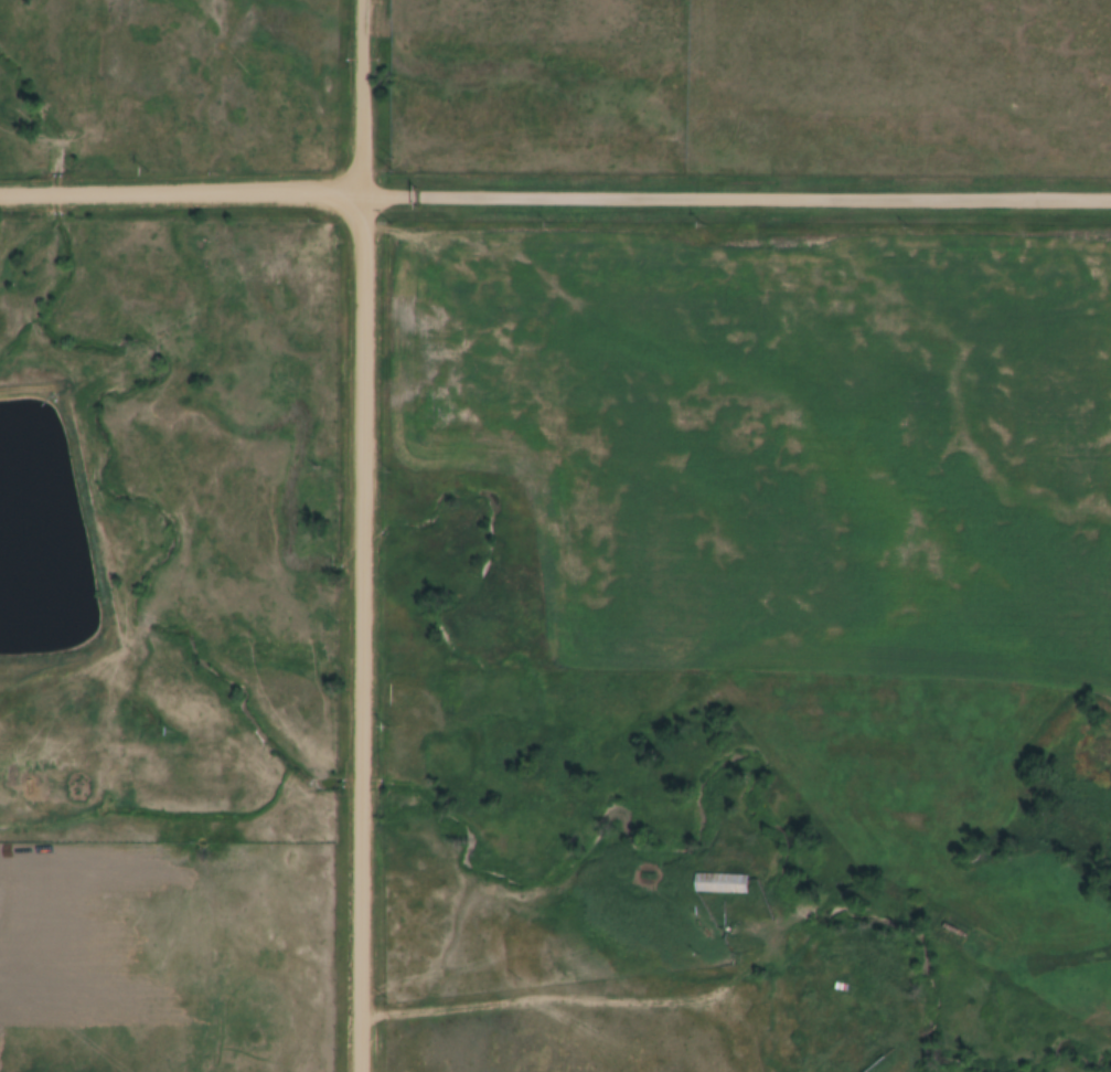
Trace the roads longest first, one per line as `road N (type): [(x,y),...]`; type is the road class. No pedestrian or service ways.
road 1 (residential): [(361,1071),(364,195)]
road 2 (residential): [(421,197),(0,194)]
road 3 (residential): [(364,195),(363,0)]

